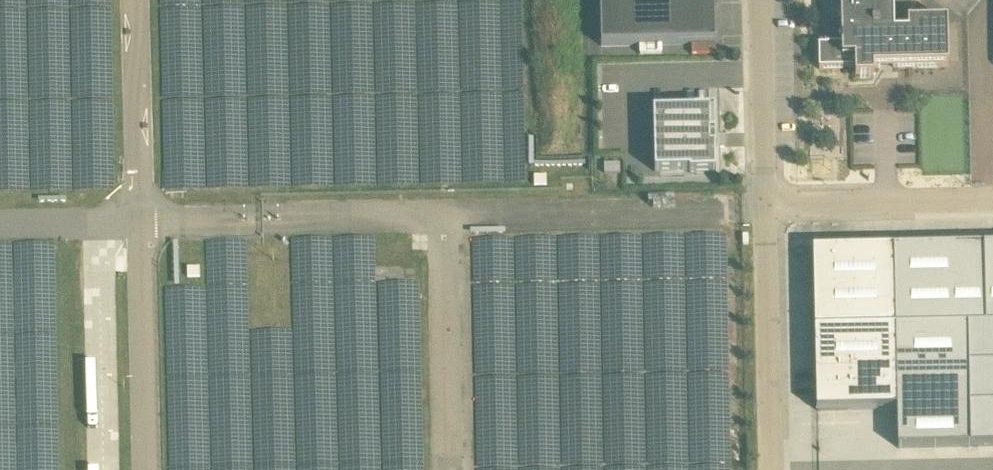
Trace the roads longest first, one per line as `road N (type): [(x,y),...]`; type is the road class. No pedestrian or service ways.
road 1 (unclassified): [(766,207),(769,469)]
road 2 (unclassified): [(992,202),(766,207)]
road 3 (unclassified): [(762,0),(766,207)]

